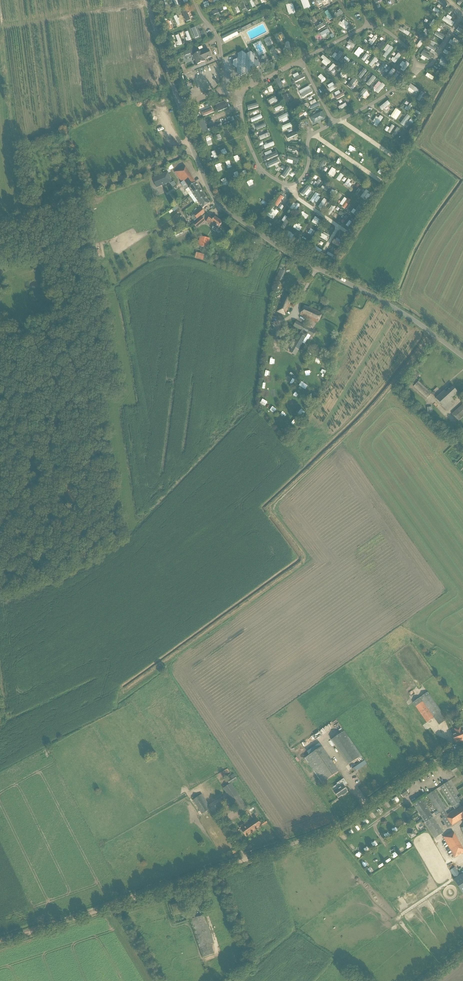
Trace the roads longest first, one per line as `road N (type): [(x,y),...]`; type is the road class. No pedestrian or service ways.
road 1 (unclassified): [(462,358),(385,302),(288,253),(221,207),(193,150)]
road 2 (track): [(0,940),(242,861)]
road 3 (unclassified): [(242,861),(335,827),(411,773),(462,750)]
road 4 (unclassified): [(0,231),(193,150)]
road 5 (unclassified): [(193,150),(146,0)]

